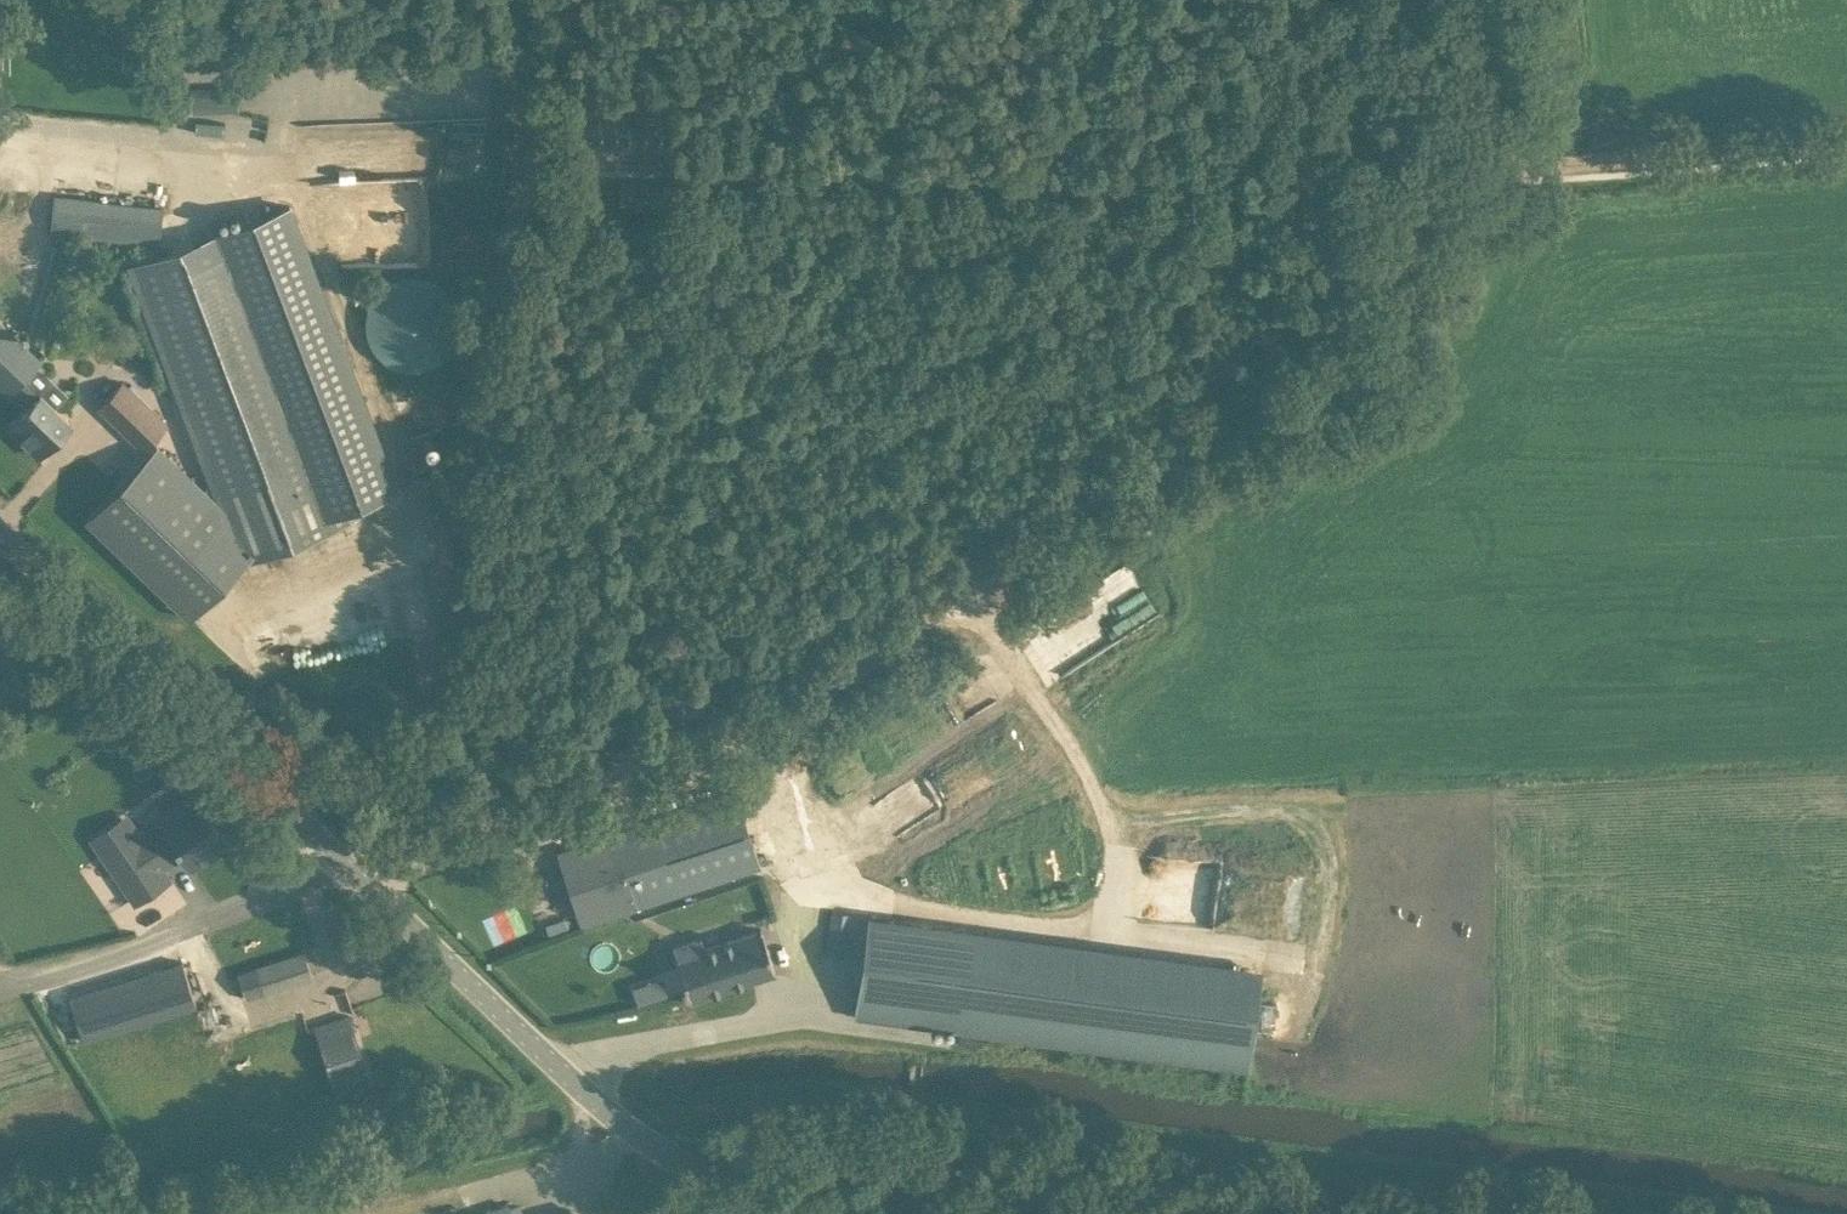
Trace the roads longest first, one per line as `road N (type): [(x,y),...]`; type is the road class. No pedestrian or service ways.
road 1 (track): [(391,851),(769,719),(915,627),(1069,513),(1368,352),(1394,321),(1440,196)]
road 2 (track): [(519,163),(1036,169),(1396,186),(1457,177)]
road 3 (track): [(391,851),(519,163)]
road 4 (unclassified): [(809,1213),(721,1185),(635,1136),(591,1103),(376,894)]
road 5 (unclassified): [(347,866),(0,538)]
road 6 (track): [(1457,177),(1846,141)]
road 7 (unclassified): [(0,992),(96,969),(347,866)]
road 8 (track): [(1457,177),(1509,107),(1500,0)]
road 9 (track): [(519,163),(520,0)]

